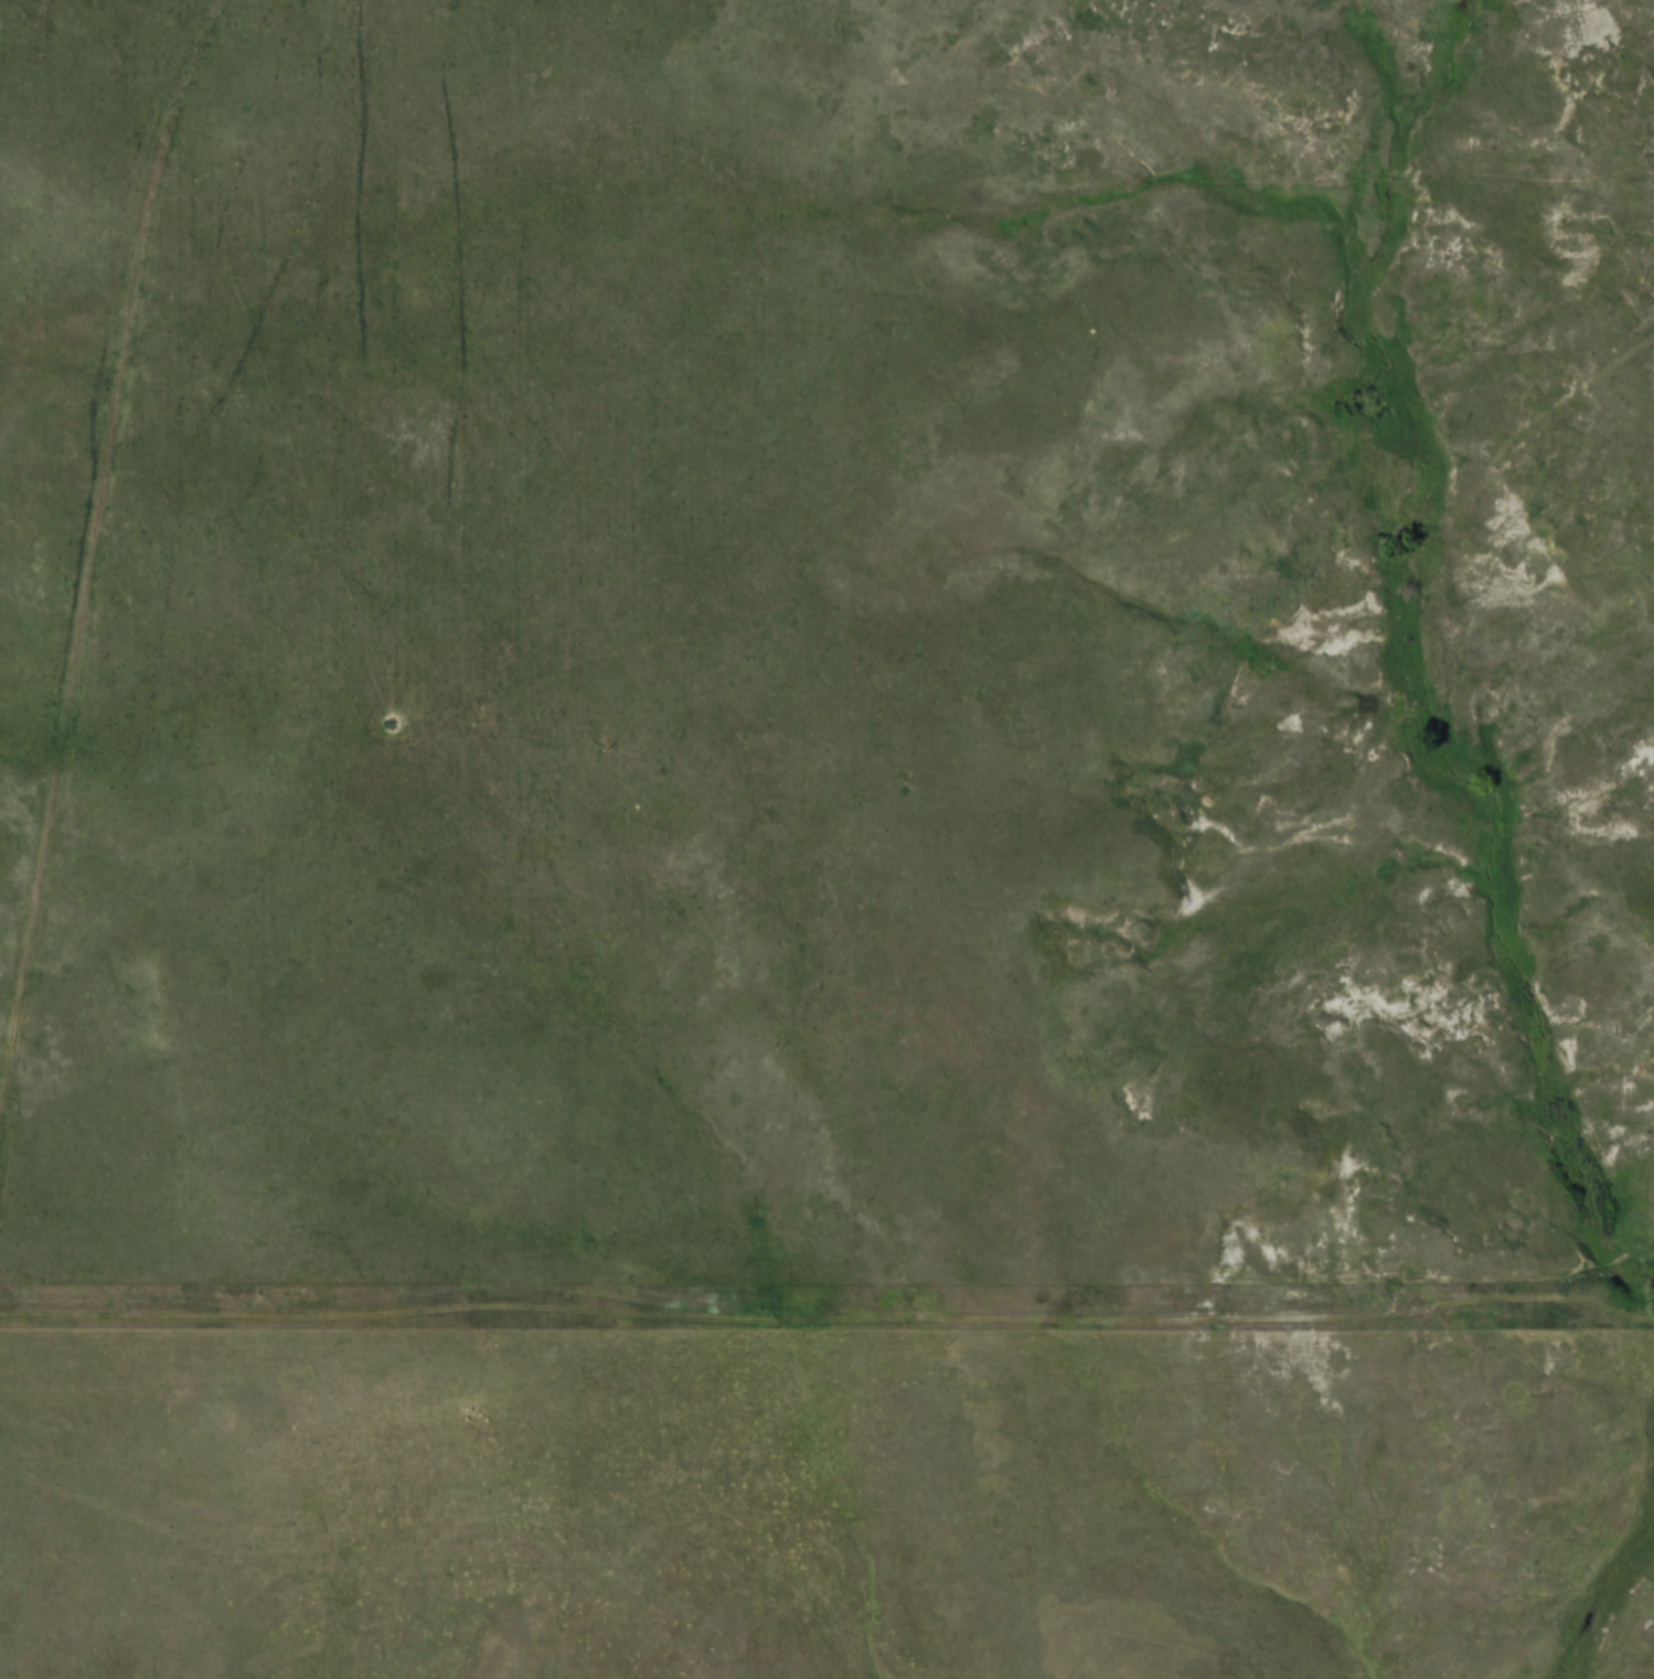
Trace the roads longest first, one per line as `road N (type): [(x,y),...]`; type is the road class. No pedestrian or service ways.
road 1 (track): [(1384,1312),(1143,1323),(706,1324),(505,1307),(303,1319),(0,1319)]

